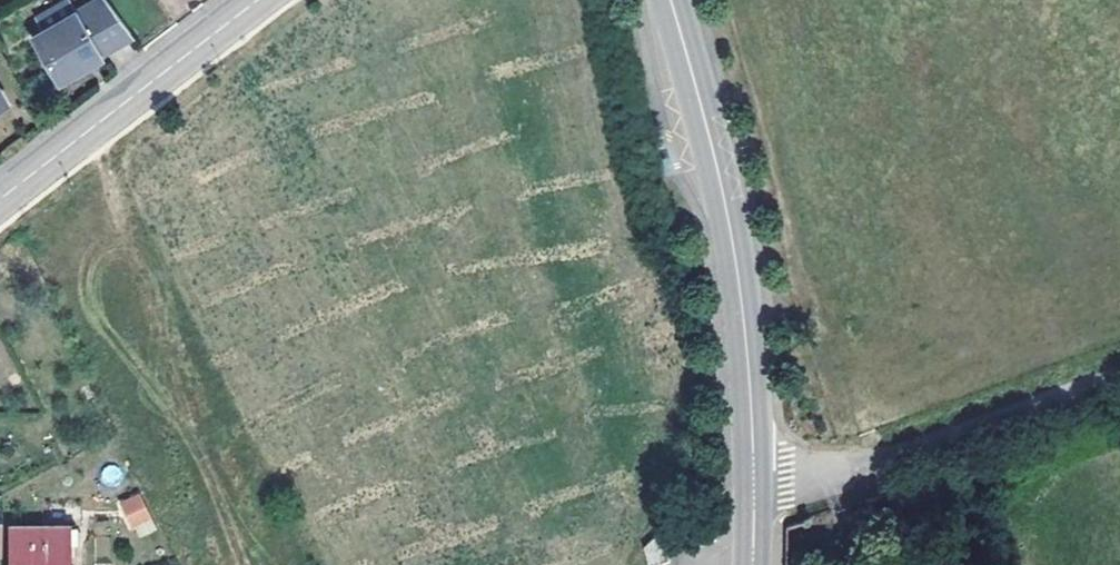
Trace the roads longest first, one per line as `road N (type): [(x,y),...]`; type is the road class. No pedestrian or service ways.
road 1 (secondary): [(754,471),(733,242),(671,0)]
road 2 (unclassified): [(754,471),(862,461),(1119,371)]
road 3 (residential): [(0,199),(256,0)]

